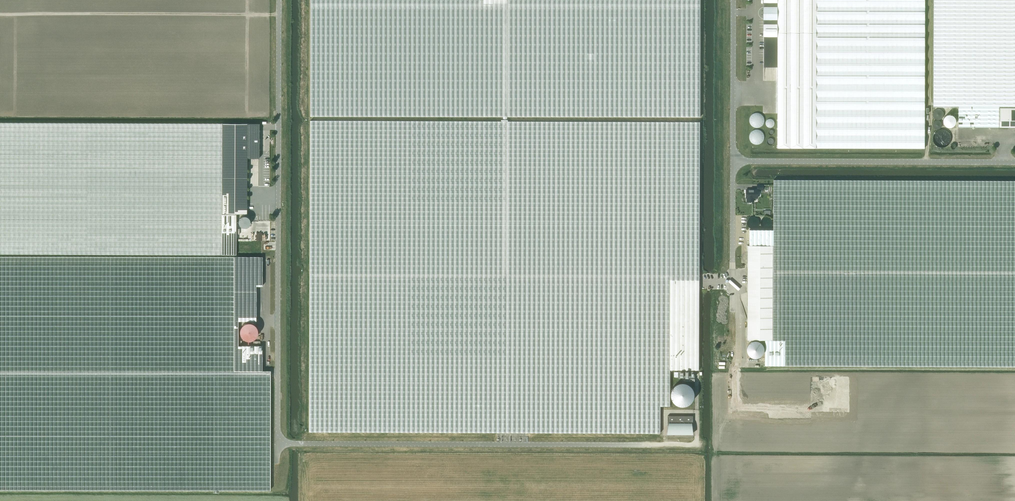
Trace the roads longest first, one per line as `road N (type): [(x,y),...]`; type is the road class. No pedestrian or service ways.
road 1 (unclassified): [(278,0),(278,443)]
road 2 (unclassified): [(278,443),(643,445)]
road 3 (unclassified): [(733,162),(1014,162)]
road 4 (unclassified): [(734,0),(733,162)]

